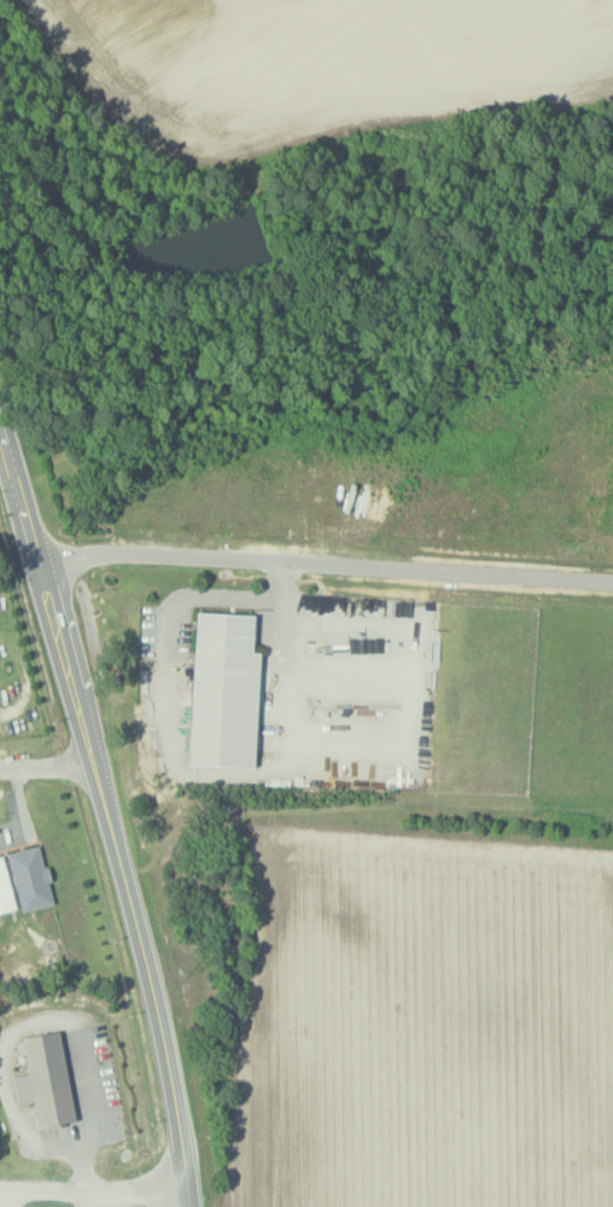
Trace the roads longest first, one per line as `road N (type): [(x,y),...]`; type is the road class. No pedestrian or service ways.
road 1 (primary): [(190,1206),(130,902),(0,436)]
road 2 (residential): [(36,560),(107,554),(612,583)]

